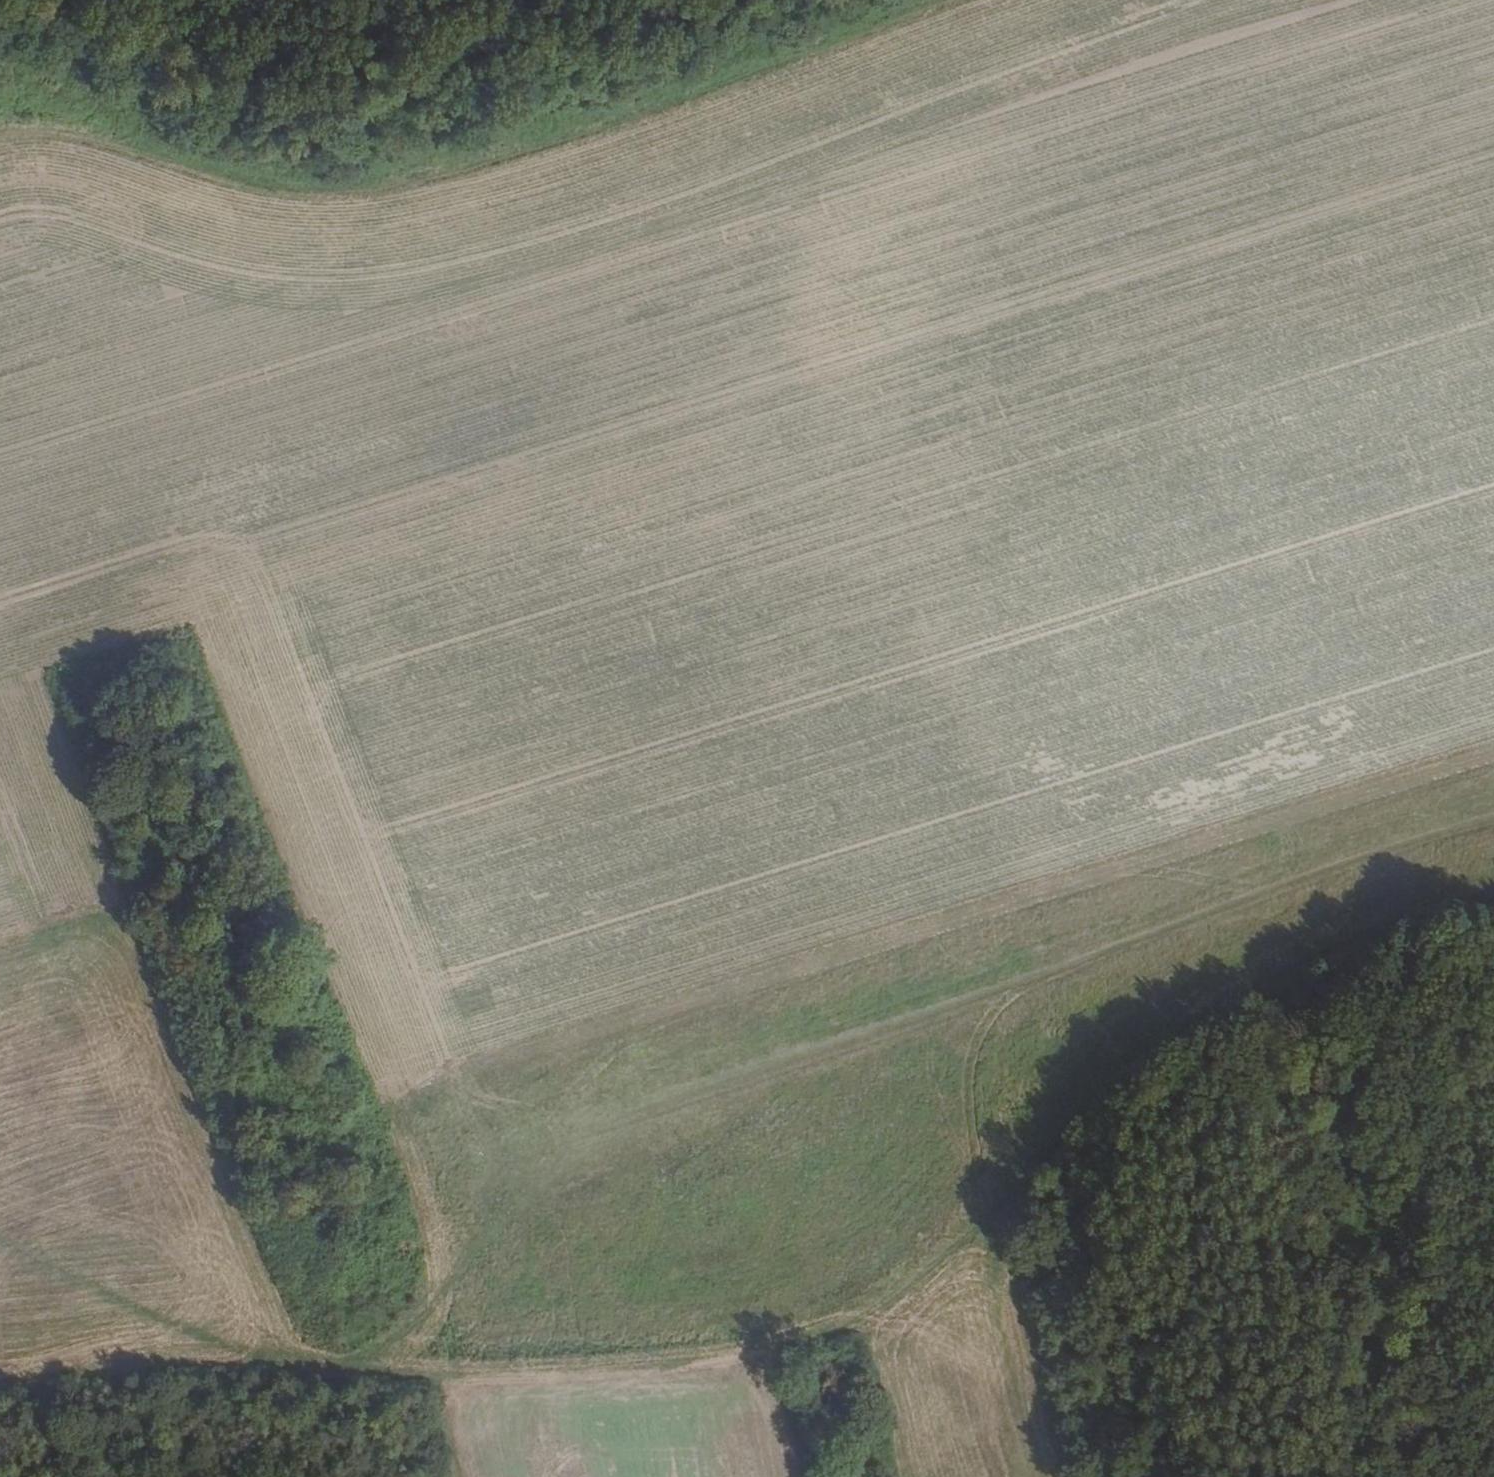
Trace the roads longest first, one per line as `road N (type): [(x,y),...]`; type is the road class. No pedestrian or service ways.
road 1 (track): [(1493,911),(1309,963),(1205,1025),(887,1303),(790,1346),(616,1372),(332,1378),(201,1337)]

